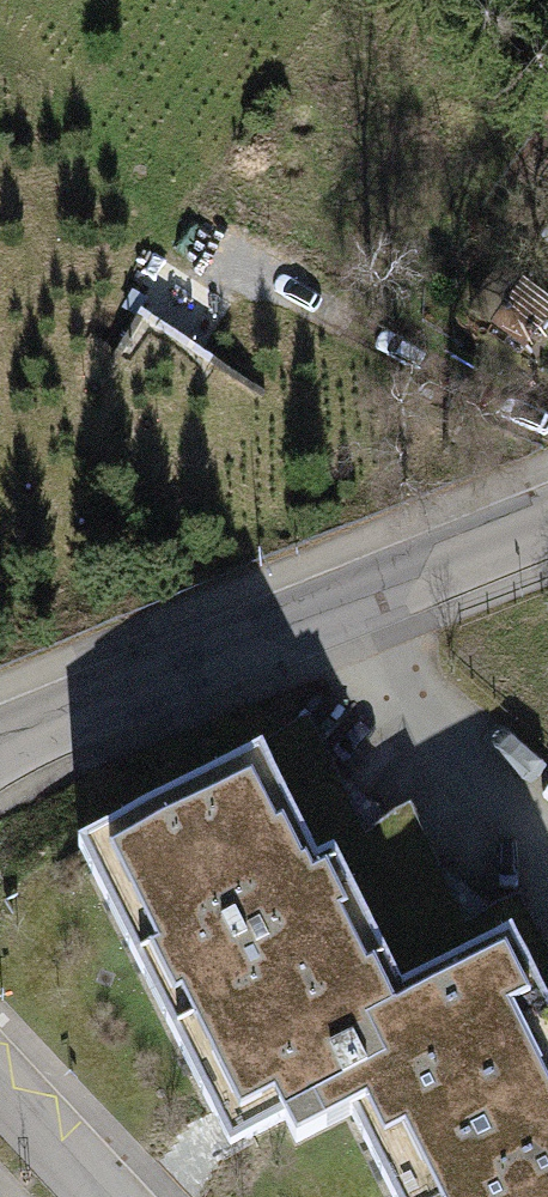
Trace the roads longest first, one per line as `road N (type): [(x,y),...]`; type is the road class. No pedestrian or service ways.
road 1 (residential): [(547,517),(0,745)]
road 2 (track): [(547,427),(231,260)]
road 3 (residential): [(91,1196),(0,1095)]

